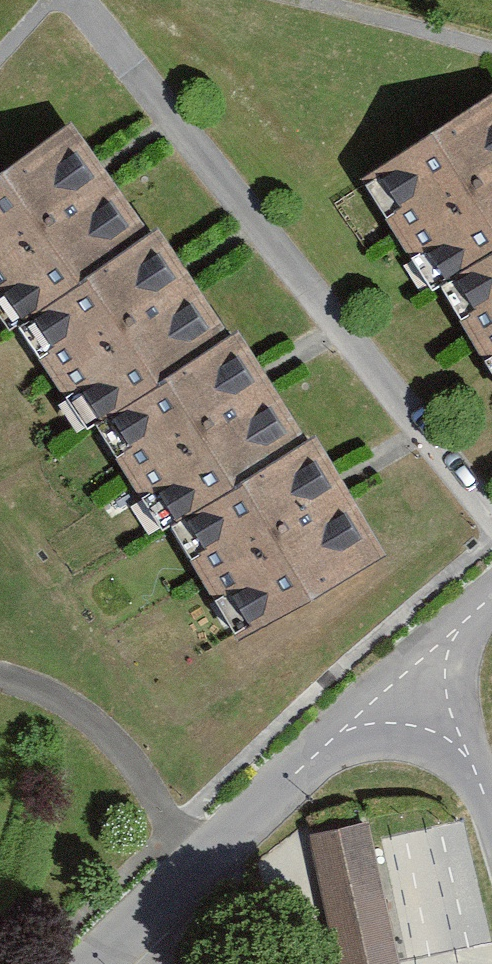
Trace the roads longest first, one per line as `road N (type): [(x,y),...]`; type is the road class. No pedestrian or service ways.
road 1 (residential): [(491,534),(80,0)]
road 2 (residential): [(193,862),(442,642)]
road 3 (residential): [(0,674),(74,706),(130,758),(193,862)]
road 4 (residential): [(491,55),(290,0)]
road 5 (residential): [(491,828),(442,642)]
road 6 (residential): [(92,963),(193,862)]

